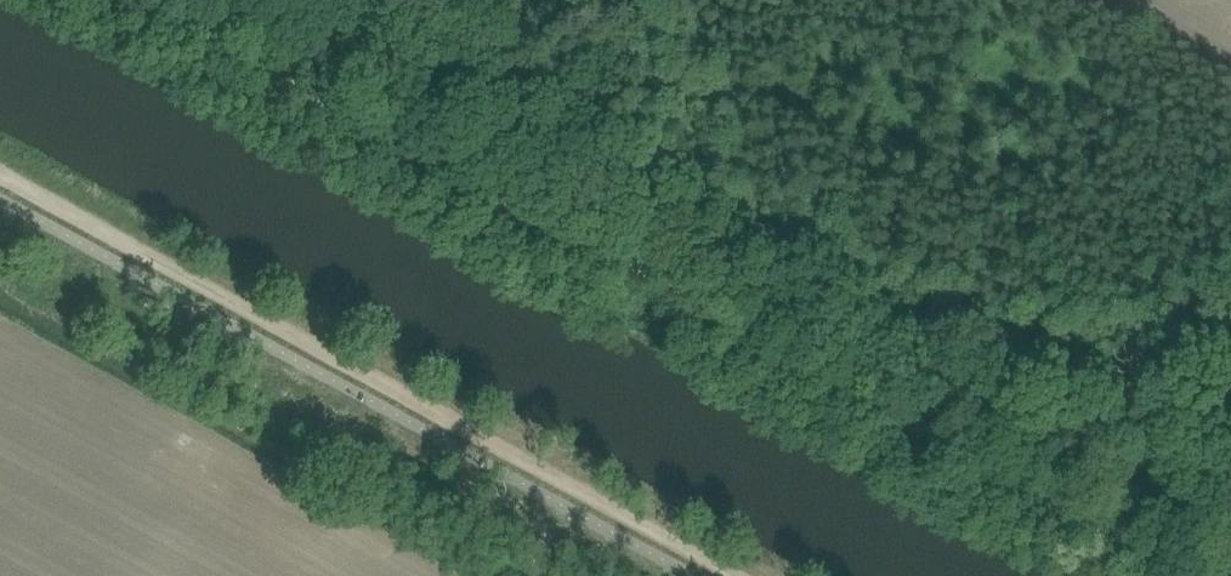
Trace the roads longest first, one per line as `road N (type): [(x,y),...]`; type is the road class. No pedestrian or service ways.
road 1 (track): [(151,0),(1201,575)]
road 2 (track): [(756,575),(0,162)]

